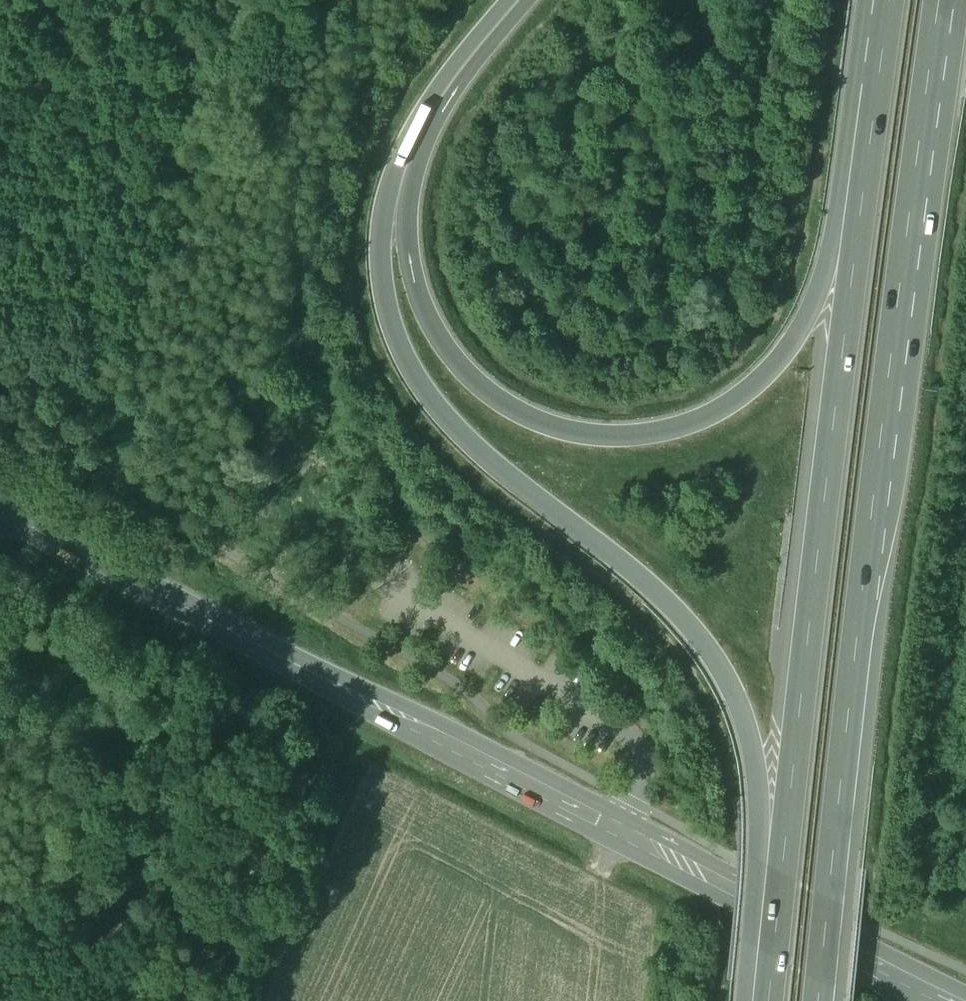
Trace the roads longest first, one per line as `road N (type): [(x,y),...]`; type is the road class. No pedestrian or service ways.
road 1 (motorway): [(823,1000),(946,0)]
road 2 (motorway): [(404,194),(385,266),(406,362),(442,415),(641,576),(702,642),(740,706),(765,843),(767,962)]
road 3 (motorway): [(867,145),(767,962)]
road 4 (secondary): [(965,993),(446,727),(258,645)]
road 5 (motorway): [(867,145),(812,314),(778,361),(692,425),(634,437),(578,431),(513,407),(471,378),(436,336),(413,276),(404,194)]
road 6 (secondary): [(258,645),(388,724),(922,1000)]
road 7 (secondary): [(0,508),(258,645)]
road 8 (motorway): [(526,0),(438,105),(404,194)]
road 9 (motorway): [(884,0),(867,145)]

